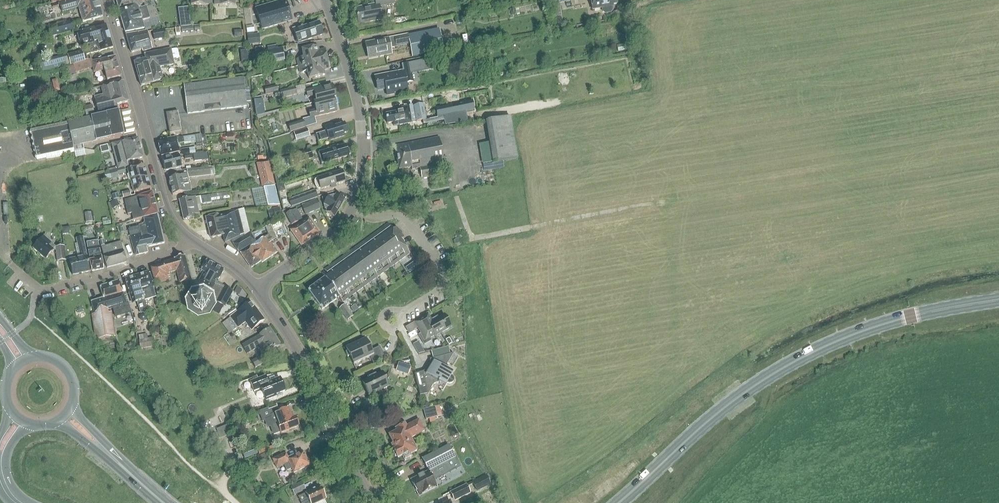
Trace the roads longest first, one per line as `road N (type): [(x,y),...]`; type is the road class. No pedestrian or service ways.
road 1 (primary): [(998,300),(865,330),(773,373),(620,502)]
road 2 (tertiary): [(194,245),(164,208),(106,0)]
road 3 (tertiary): [(373,502),(296,348),(257,289)]
road 4 (residential): [(351,206),(361,126),(327,0)]
road 5 (residential): [(10,264),(39,291),(194,245)]
road 6 (residential): [(393,323),(442,291),(442,273),(405,218),(351,206)]
road 7 (residential): [(257,289),(332,236),(351,206)]
road 8 (primary): [(53,423),(154,496)]
road 9 (primary): [(154,496),(71,404)]

